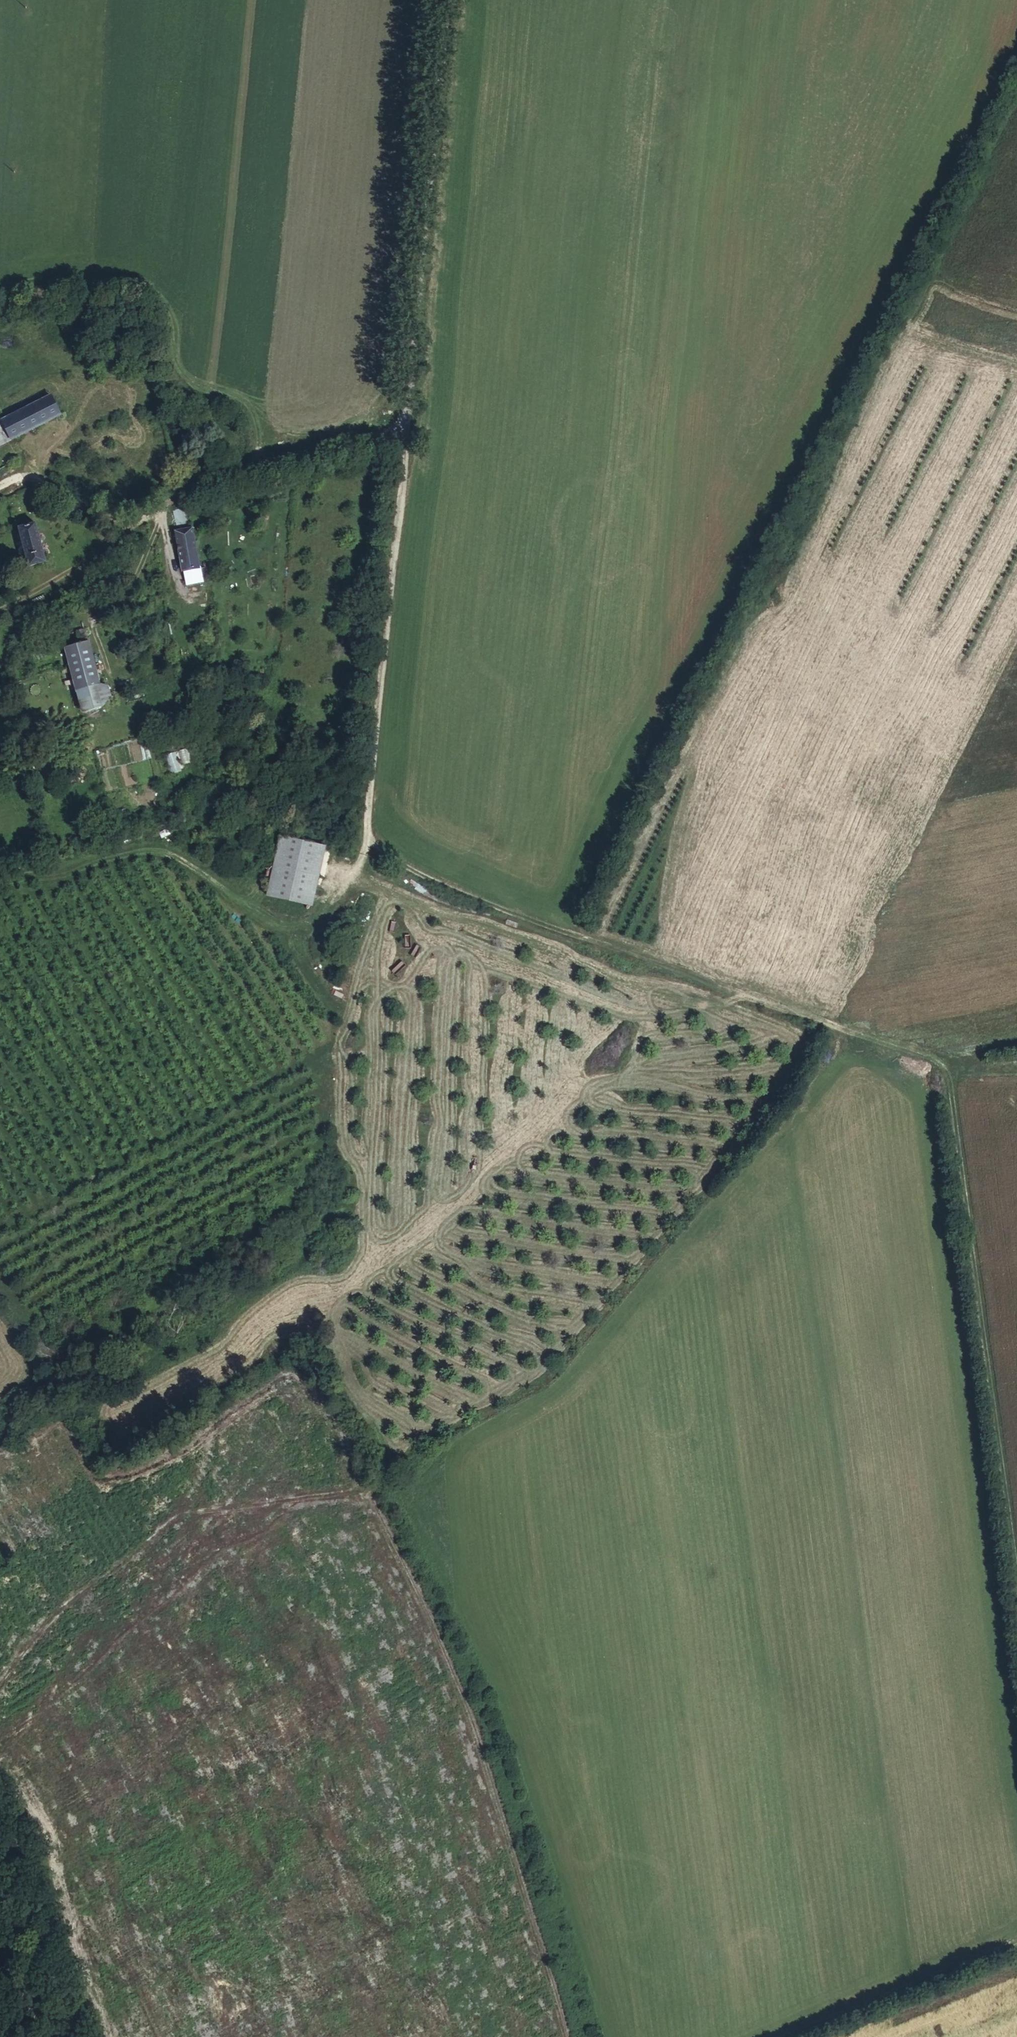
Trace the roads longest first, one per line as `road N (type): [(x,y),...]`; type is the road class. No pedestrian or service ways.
road 1 (track): [(916,1077),(880,1066),(829,1026),(493,901),(377,846),(367,806),(407,425)]
road 2 (residential): [(448,0),(407,425)]

